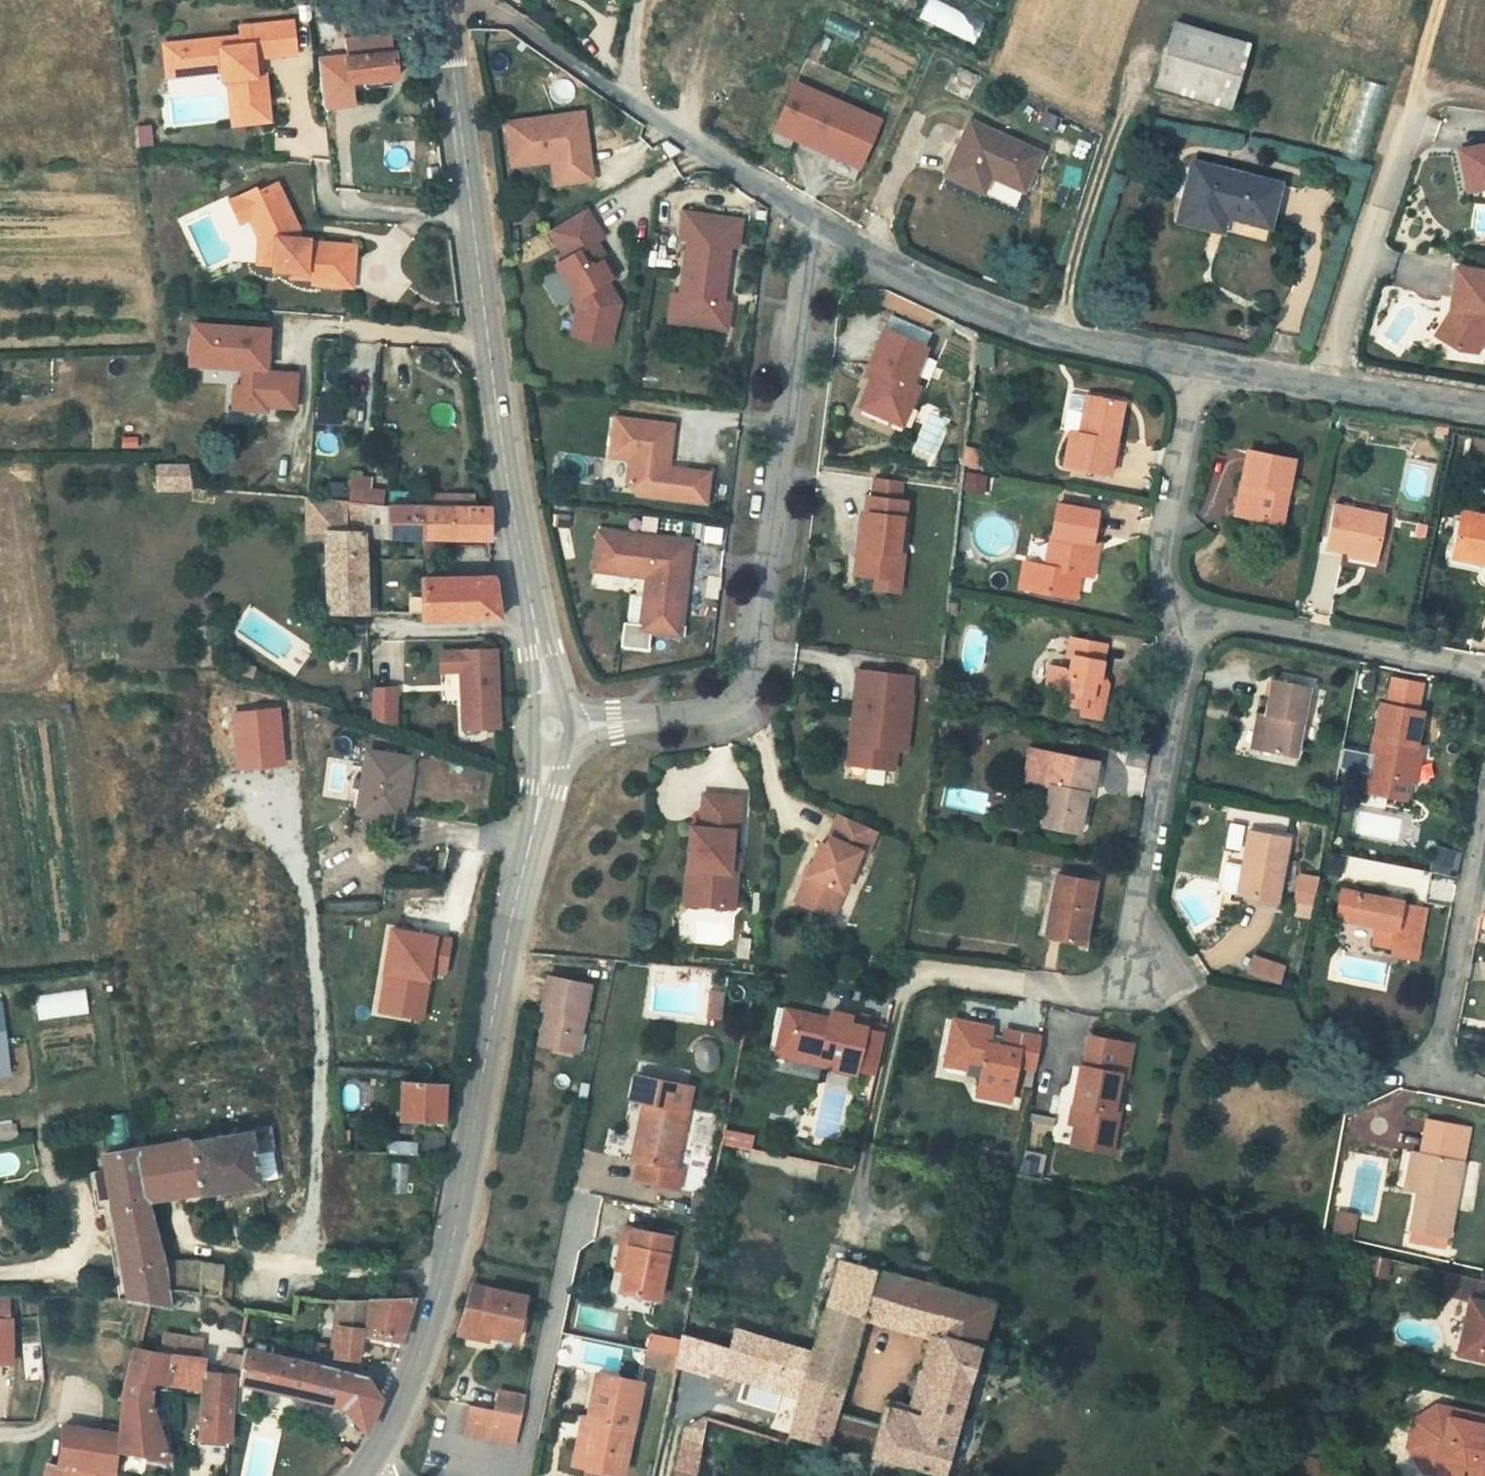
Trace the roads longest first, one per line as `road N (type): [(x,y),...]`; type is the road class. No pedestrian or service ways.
road 1 (primary): [(553,729),(445,1277),(385,1439),(360,1475)]
road 2 (primary): [(445,0),(509,474),(553,729)]
road 3 (residential): [(822,226),(806,268),(754,681),(742,702),(721,708),(553,729)]
road 4 (residential): [(1195,615),(1123,995),(925,971)]
road 5 (residential): [(472,0),(822,226)]
road 6 (residential): [(1205,365),(1059,337),(975,311),(822,226)]
road 7 (residential): [(1484,775),(1432,1071)]
road 8 (residential): [(1195,615),(1484,673)]
road 9 (residential): [(1484,411),(1205,365)]
road 10 (residential): [(1205,365),(1170,561),(1177,595),(1195,615)]

